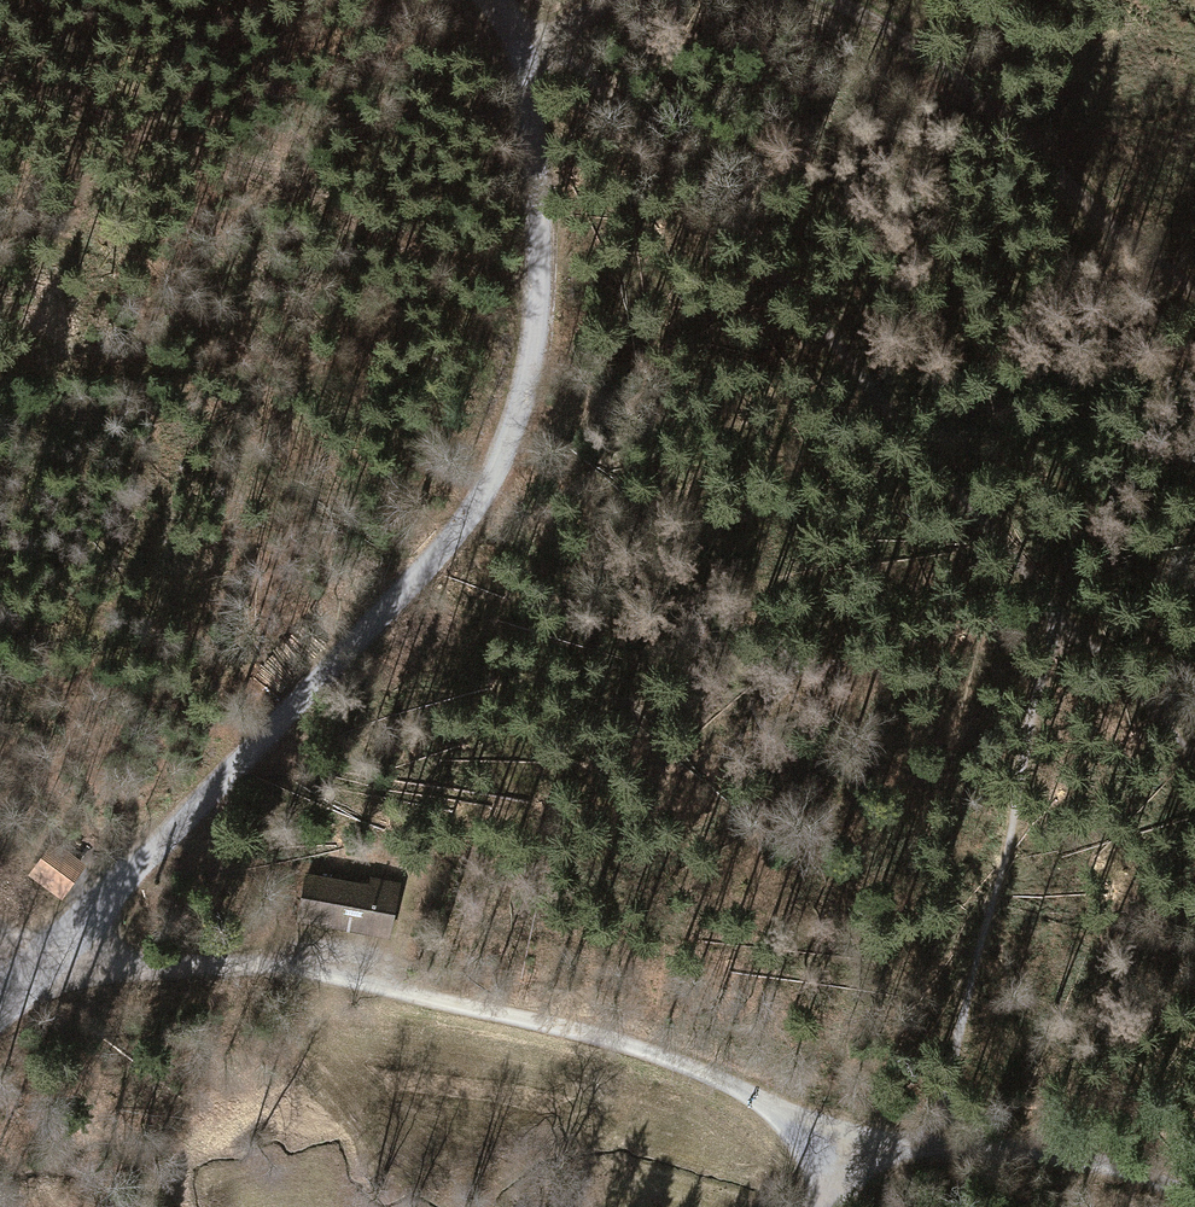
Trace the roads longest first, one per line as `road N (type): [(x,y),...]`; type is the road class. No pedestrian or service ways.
road 1 (track): [(608,0),(525,46),(531,322),(517,407),(480,494),(145,866),(40,959)]
road 2 (track): [(1059,614),(975,504),(716,203),(578,75),(525,46),(505,8)]
road 3 (track): [(834,1133),(534,1021),(304,976),(182,962),(40,959)]
road 4 (track): [(1194,289),(938,71),(833,0)]
road 5 (track): [(1194,1197),(1103,1162),(926,1136)]
road 6 (track): [(1194,762),(1059,614)]

